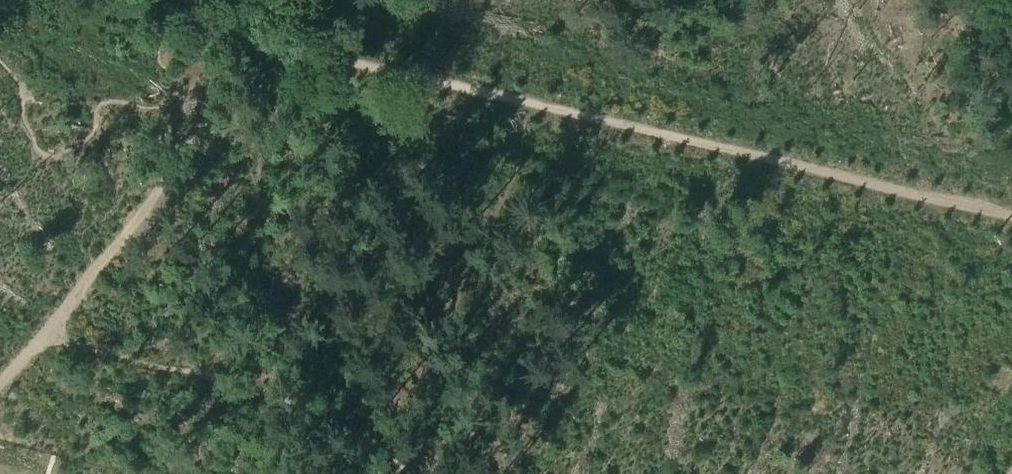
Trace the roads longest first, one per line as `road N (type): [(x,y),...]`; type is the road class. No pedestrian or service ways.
road 1 (track): [(255,23),(0,369)]

